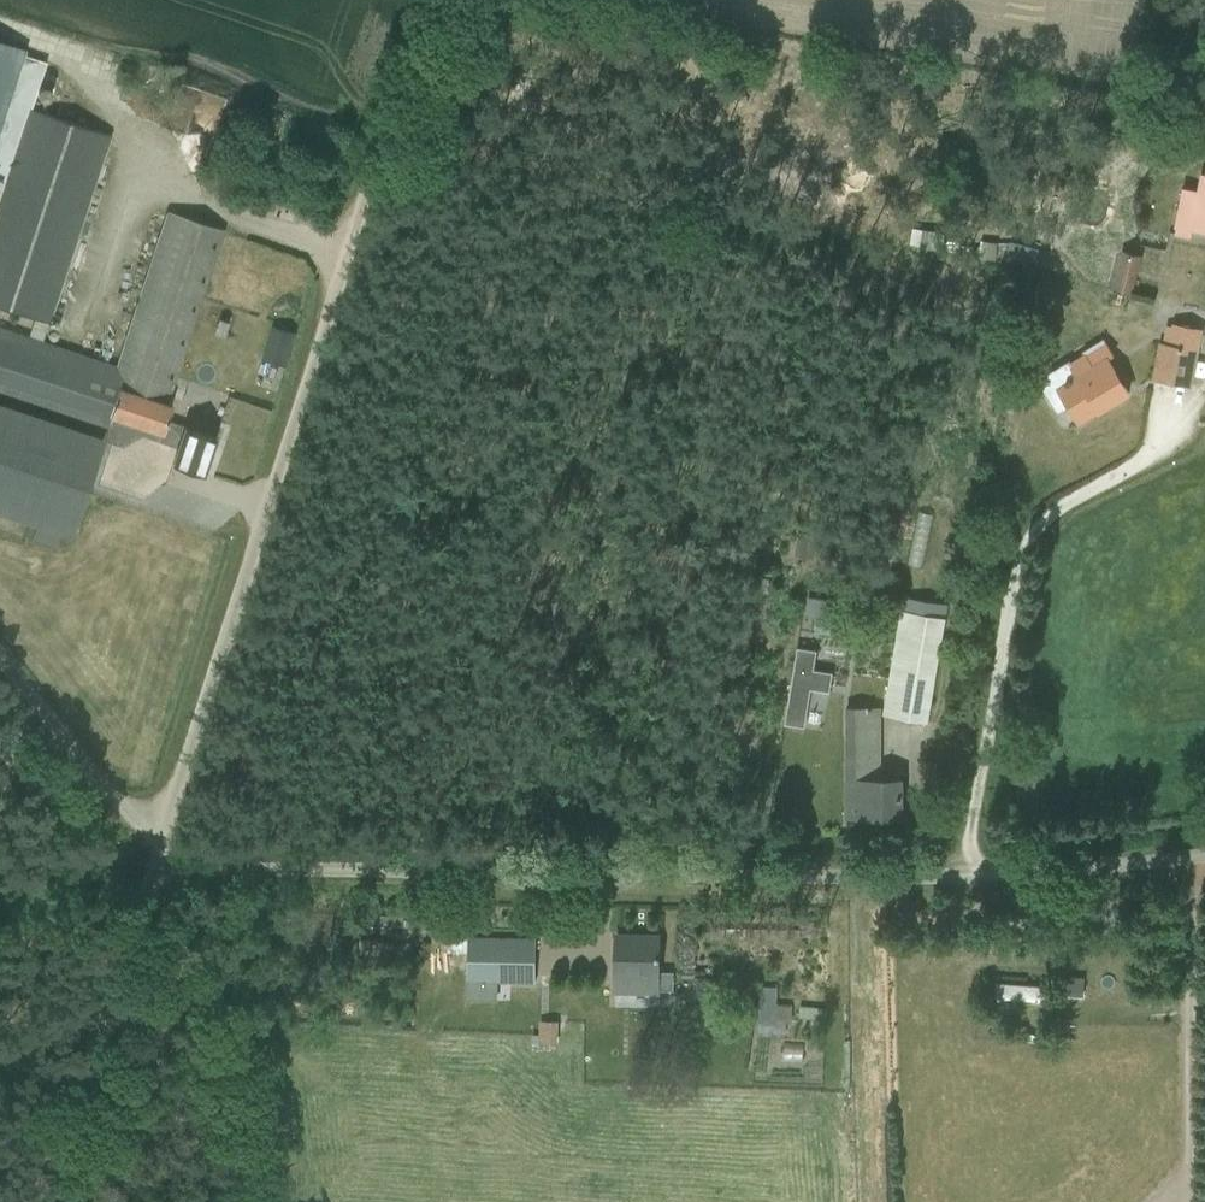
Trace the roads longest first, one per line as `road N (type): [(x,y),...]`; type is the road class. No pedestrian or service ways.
road 1 (unclassified): [(154,868),(954,876),(1204,854)]
road 2 (unclassified): [(154,868),(363,200)]
road 3 (track): [(874,1201),(868,877)]
road 4 (track): [(46,1201),(145,894)]
road 5 (track): [(363,200),(427,0)]
road 6 (track): [(145,894),(0,937)]

